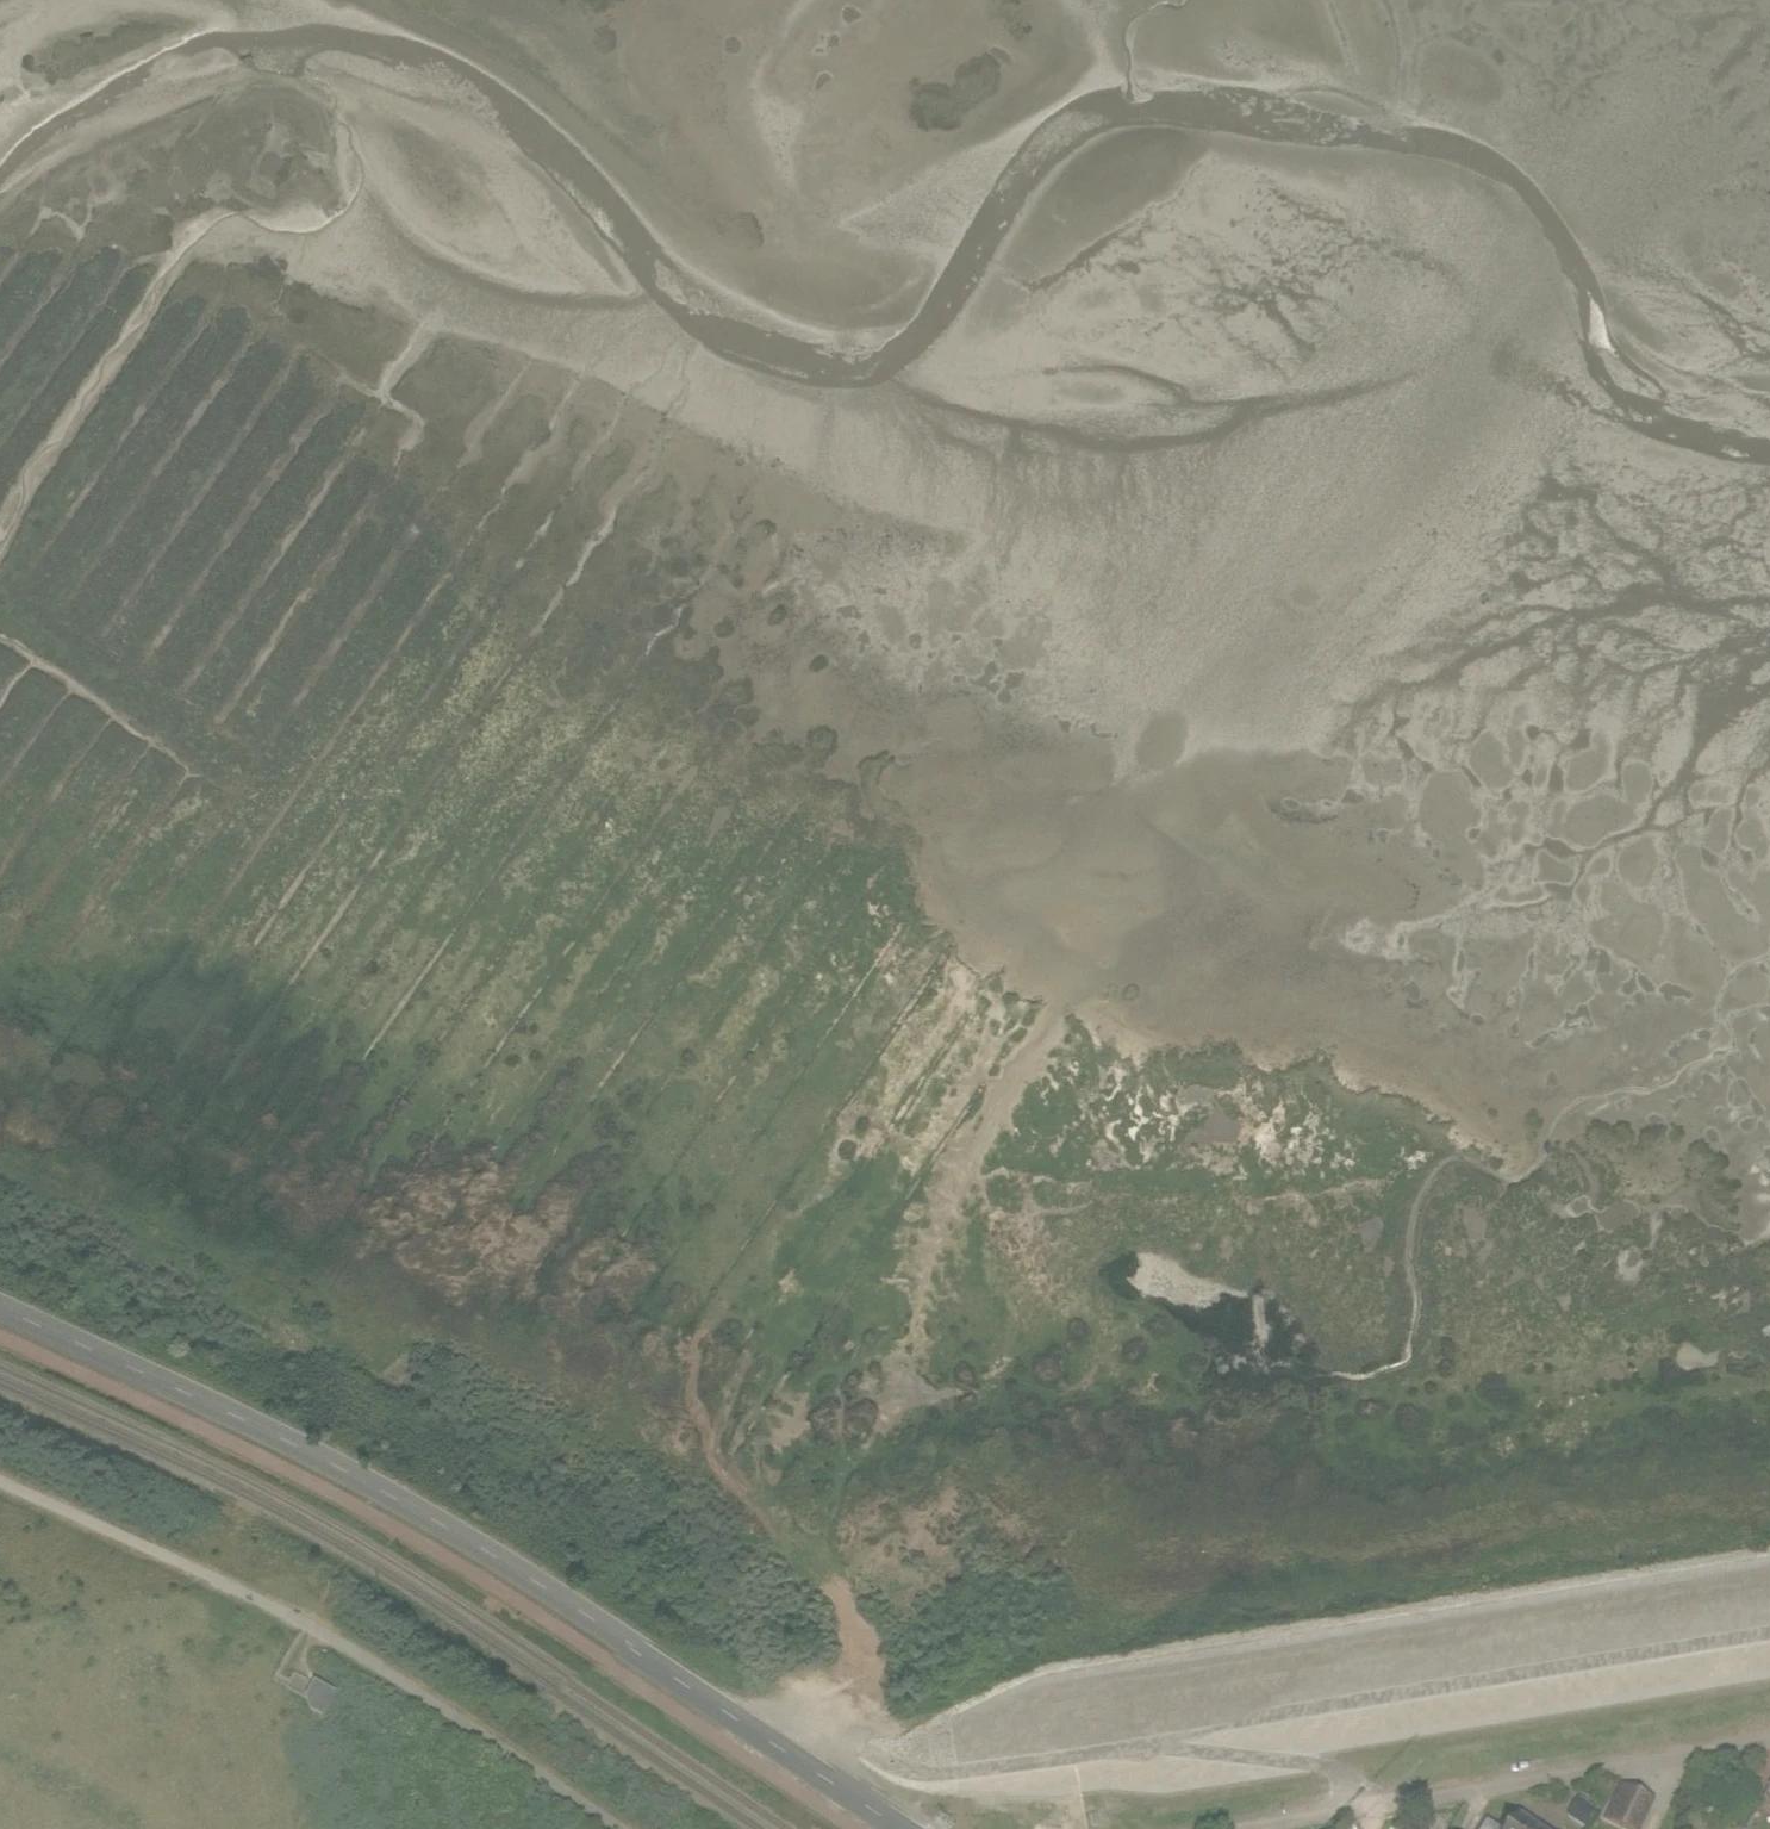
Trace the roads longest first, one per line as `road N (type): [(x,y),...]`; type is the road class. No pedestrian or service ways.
road 1 (tertiary): [(908,1828),(385,1493),(0,1308)]
road 2 (track): [(1769,1638),(956,1772),(923,1773),(864,1752)]

